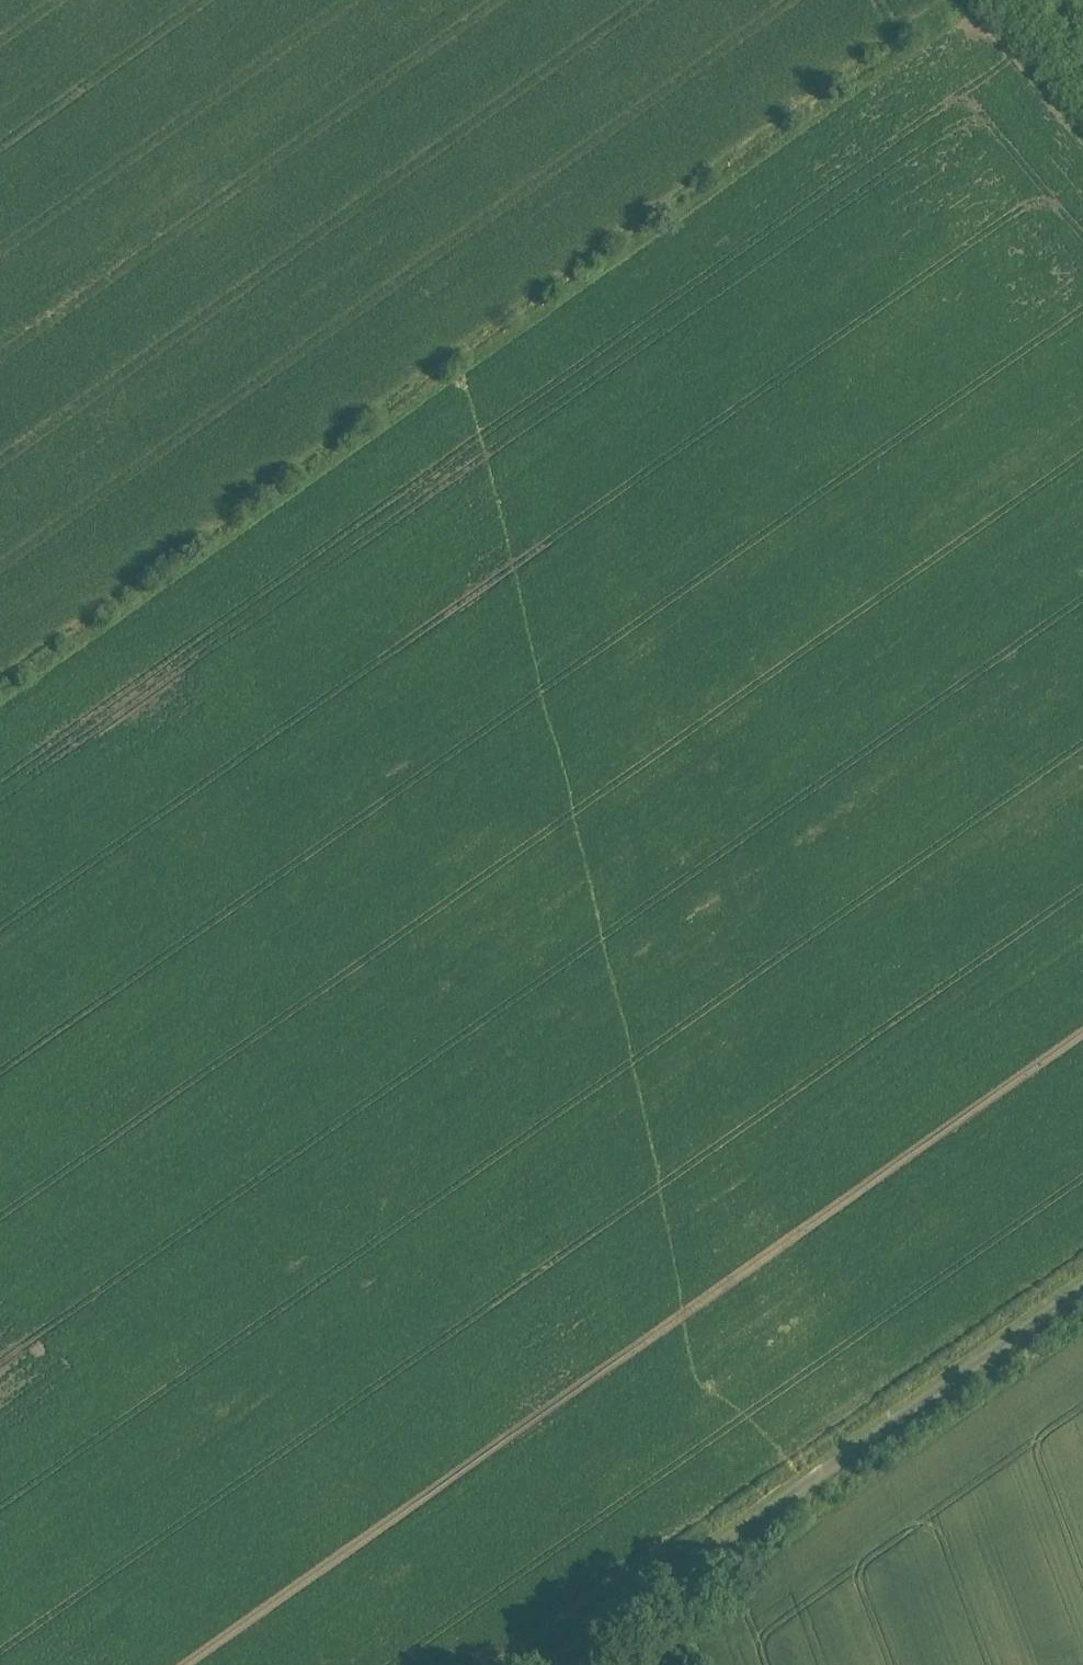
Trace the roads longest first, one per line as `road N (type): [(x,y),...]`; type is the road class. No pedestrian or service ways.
road 1 (unclassified): [(541,1664),(1082,1285)]

